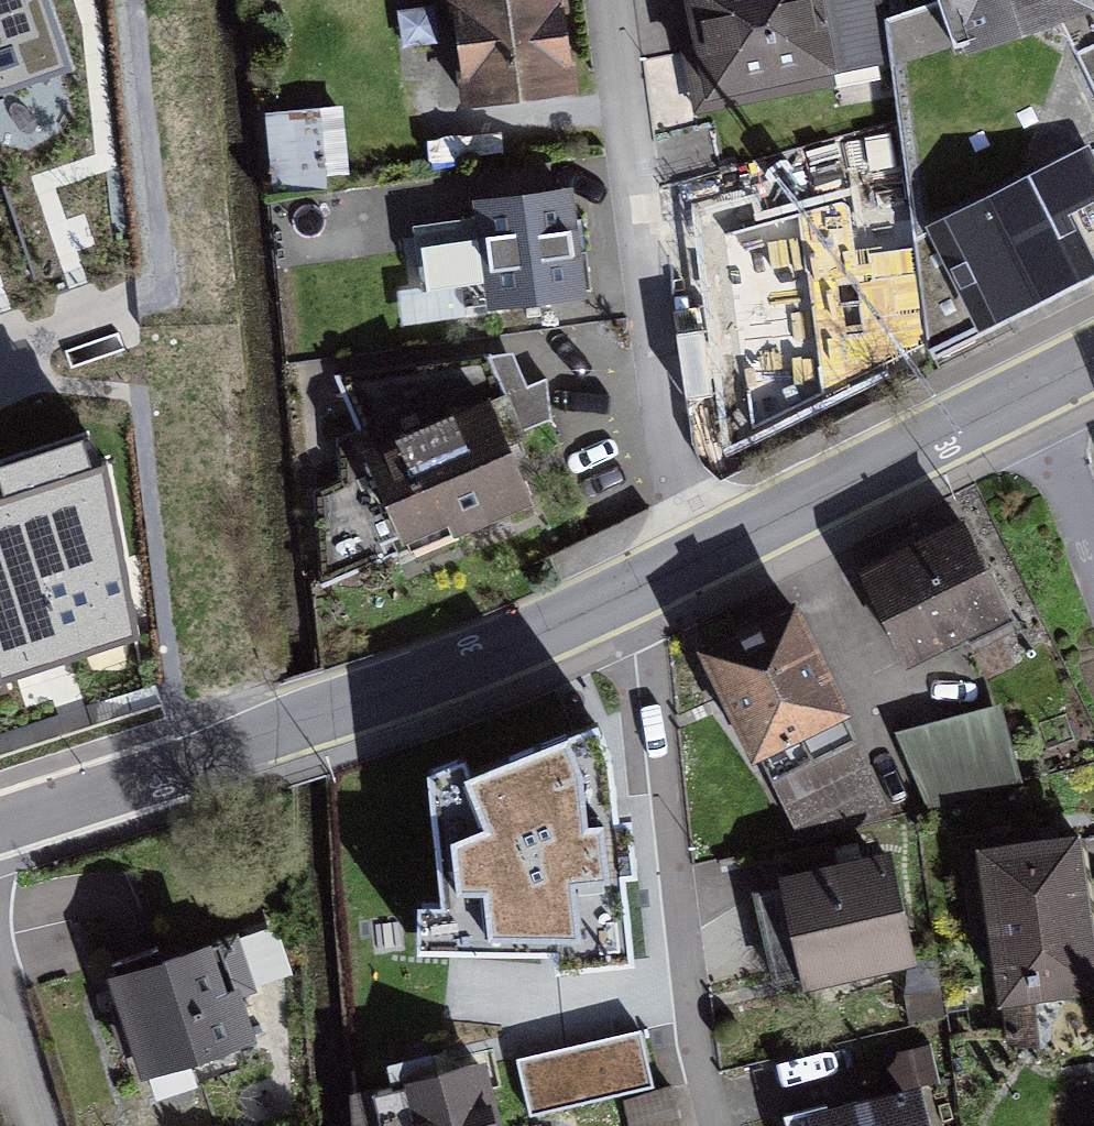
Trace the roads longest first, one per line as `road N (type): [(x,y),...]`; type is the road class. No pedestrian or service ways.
road 1 (residential): [(638,588),(344,712),(0,822)]
road 2 (residential): [(706,554),(666,459),(616,0)]
road 3 (residential): [(638,588),(687,993),(720,1125)]
road 4 (residential): [(1014,401),(706,554)]
road 5 (residential): [(1014,401),(1093,581)]

